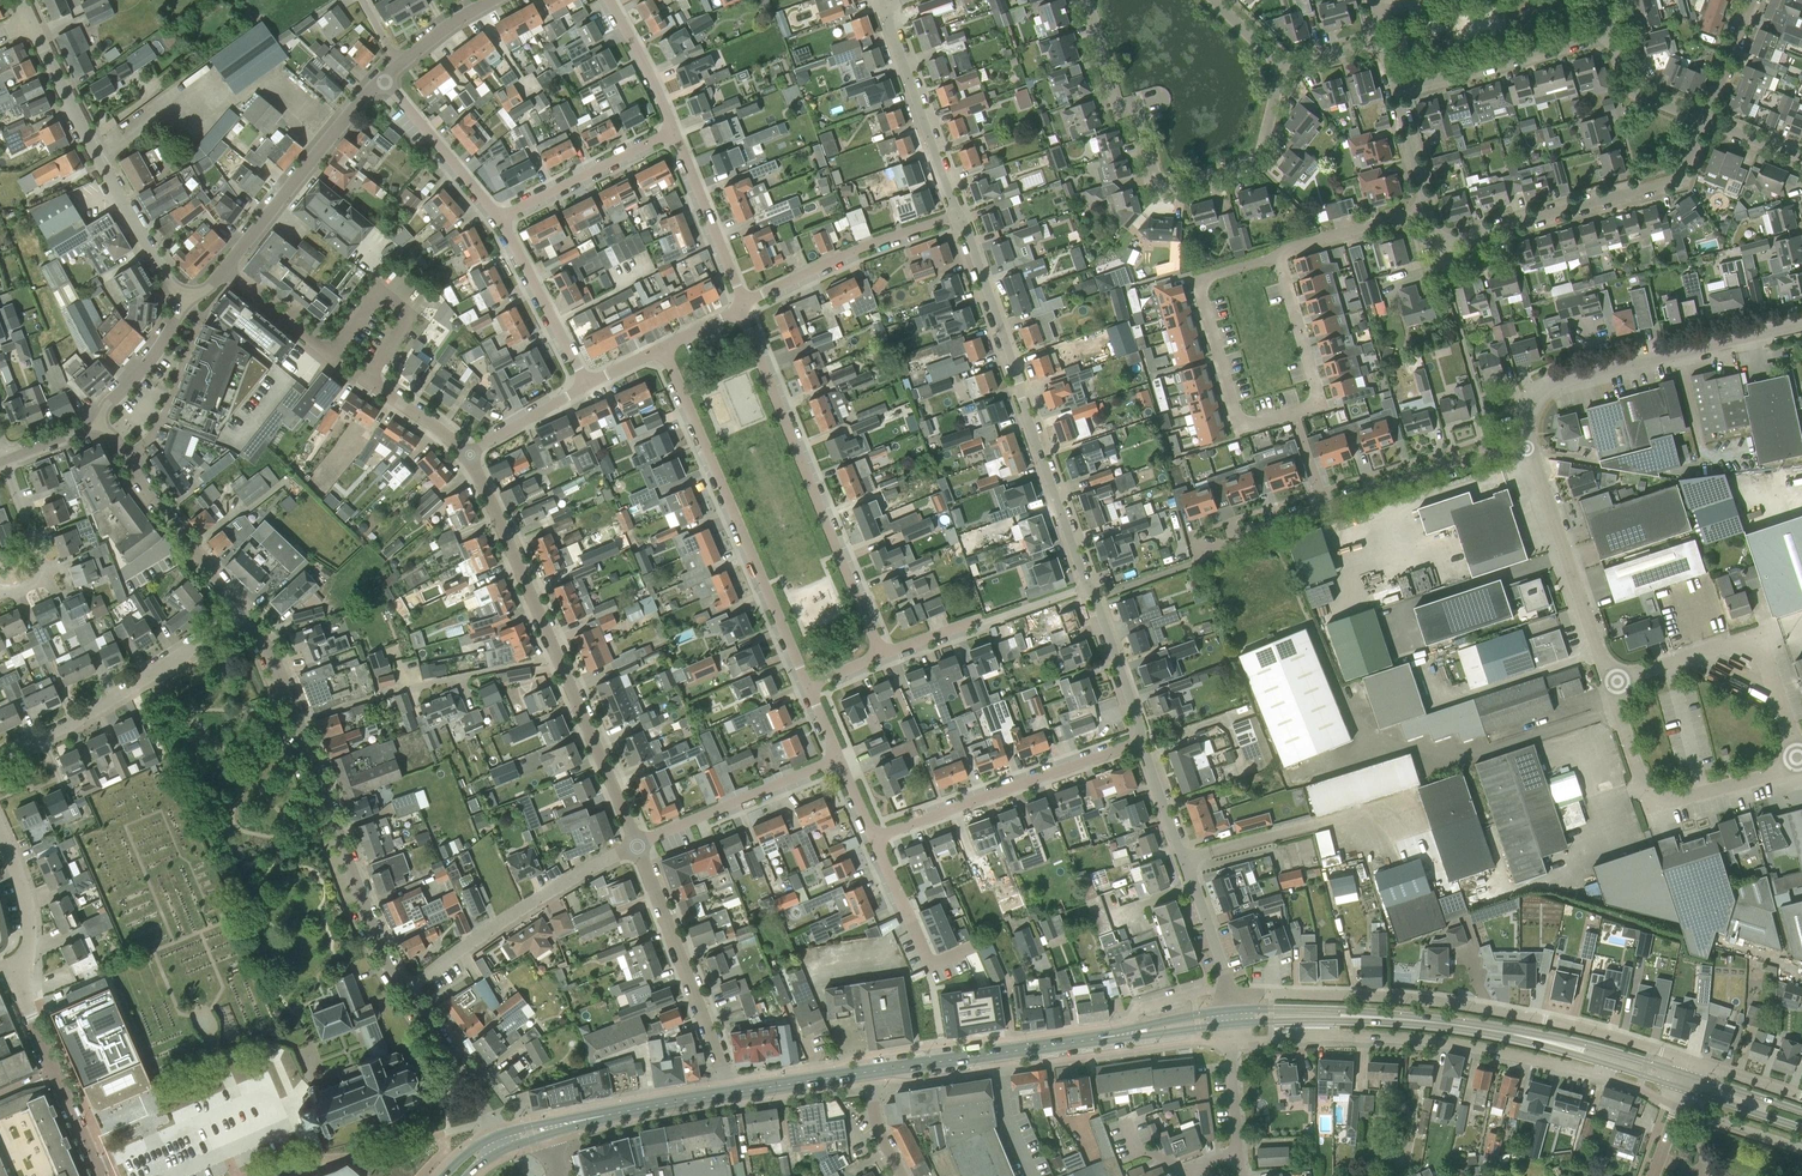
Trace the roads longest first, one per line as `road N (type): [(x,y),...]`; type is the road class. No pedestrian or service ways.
road 1 (residential): [(1143,739),(957,215)]
road 2 (residential): [(1692,1060),(1600,1032),(1450,1002),(1230,993)]
road 3 (residential): [(468,453),(374,380),(404,322),(399,304),(372,300),(328,349),(220,273)]
road 4 (unclassified): [(402,994),(371,931),(286,693),(244,616)]
road 5 (residential): [(1088,0),(1111,91),(1136,115),(1159,190),(1257,162),(1282,70)]
road 6 (residential): [(1232,1042),(1373,1037),(1594,1072),(1608,1063)]
road 7 (residential): [(880,654),(748,331),(745,307)]
road 8 (residential): [(807,684),(661,348)]
road 9 (residential): [(1529,448),(1198,552)]
road 10 (residential): [(1704,122),(1675,183),(1445,242),(1424,214)]
road 11 (unclassified): [(1801,325),(1540,388),(1527,412),(1529,448)]
road 12 (unclassified): [(184,304),(78,124),(30,22)]
road 13 (residential): [(1278,257),(1200,281),(1241,429),(1321,405)]
road 14 (residential): [(872,837),(1143,739)]
road 15 (residential): [(0,757),(64,728),(244,616)]
road 16 (residential): [(402,994),(483,934),(636,846)]
road 17 (unclassified): [(1798,764),(1759,650),(1732,644),(1611,684)]
road 18 (unclassified): [(1611,684),(1642,784),(1654,797),(1676,799),(1798,764)]
road 19 (residential): [(734,1092),(636,846)]
road 20 (residential): [(1228,985),(1143,739)]
road 21 (unclassified): [(220,273),(381,79)]
road 22 (unclassified): [(1529,448),(1611,684)]
road 23 (unclassified): [(244,616),(100,423)]
road 24 (secondary): [(869,1071),(1105,1036)]
road 25 (residential): [(745,307),(856,248),(957,215)]
road 26 (residential): [(957,215),(884,5)]
road 27 (residential): [(1392,89),(1605,28)]
road 28 (residential): [(636,846),(838,757)]
road 29 (residential): [(557,654),(468,453)]
road 30 (residential): [(101,1175),(22,992),(25,972)]
road 31 (residential): [(636,846),(557,654)]
road 32 (residential): [(501,217),(675,131)]
road 33 (residential): [(974,945),(930,966),(872,837)]
road 34 (residential): [(588,386),(501,217)]
road 35 (residential): [(745,307),(675,131)]
road 36 (secondary): [(1551,1041),(1367,1016)]
road 37 (residential): [(501,217),(381,79)]
road 38 (unclassified): [(496,1135),(477,1092),(402,994)]
road 39 (residential): [(4,461),(45,562),(40,581),(0,593)]
road 40 (residential): [(1321,405),(1278,257)]
road 41 (residential): [(408,688),(557,654)]
road 42 (residential): [(1424,214),(1278,257)]
road 43 (residential): [(1704,122),(1620,87),(1605,28)]
road 44 (residential): [(675,131),(609,0)]
road 45 (unclassified): [(100,423),(184,304)]
road 46 (secondary): [(1688,1073),(1551,1041)]
road 47 (secondary): [(596,1117),(734,1092)]
road 48 (residential): [(468,453),(588,386)]
road 49 (secondary): [(734,1092),(869,1071)]
road 50 (secondary): [(1232,1023),(1367,1016)]
road 51 (secondary): [(1367,1016),(1232,1009)]
road 52 (residential): [(1704,122),(1750,0)]
road 53 (secondary): [(1232,1009),(1105,1036)]
road 54 (residential): [(1424,214),(1392,89)]
road 55 (secondary): [(1105,1036),(1232,1023)]
road 56 (secondary): [(1683,1088),(1801,1127)]
road 57 (residential): [(25,972),(29,925),(8,851)]
road 58 (secondary): [(1801,1111),(1688,1073)]

